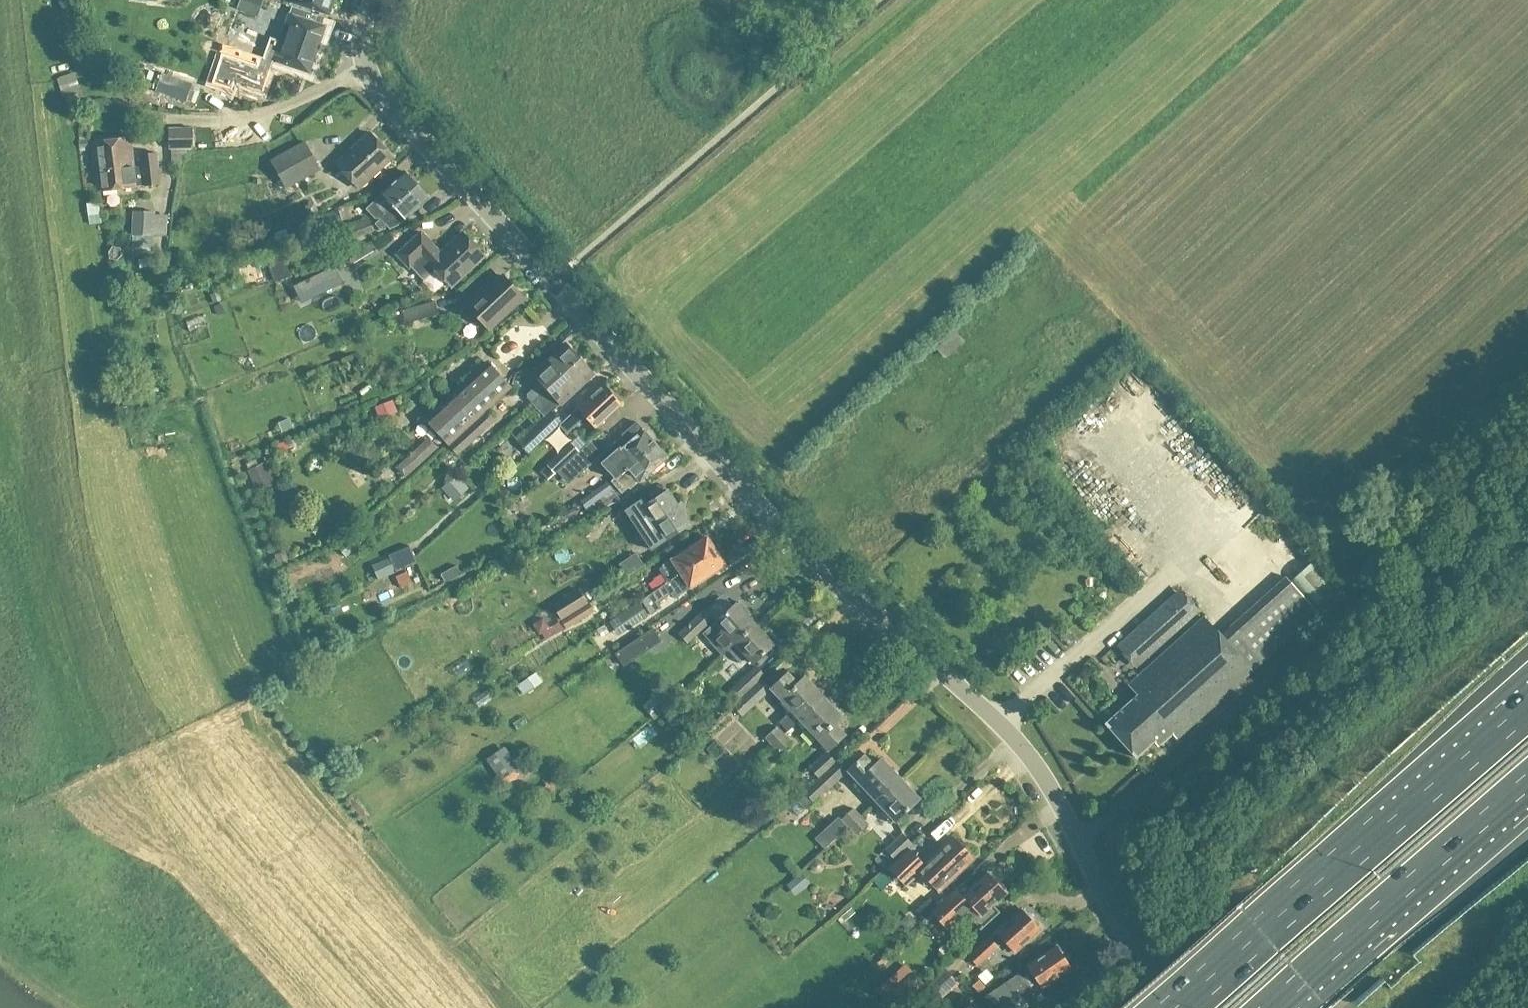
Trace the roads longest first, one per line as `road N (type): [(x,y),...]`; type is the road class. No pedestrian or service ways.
road 1 (unclassified): [(1177,1007),(1121,926),(1028,752),(783,528),(388,101),(363,45),(371,0)]
road 2 (motorway): [(1527,700),(1171,1007)]
road 3 (motorway): [(1273,1007),(1527,787)]
road 4 (track): [(165,117),(109,89),(62,38),(46,0)]

